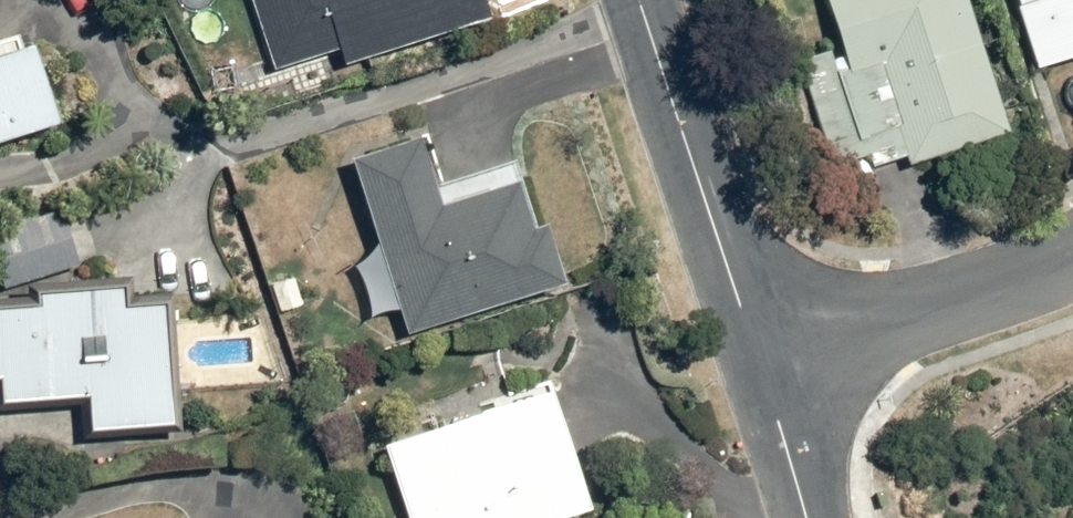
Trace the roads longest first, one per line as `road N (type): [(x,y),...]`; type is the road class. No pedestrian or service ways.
road 1 (residential): [(640,0),(761,348)]
road 2 (residential): [(1072,257),(1015,286),(761,348)]
road 3 (residential): [(761,348),(806,517)]

